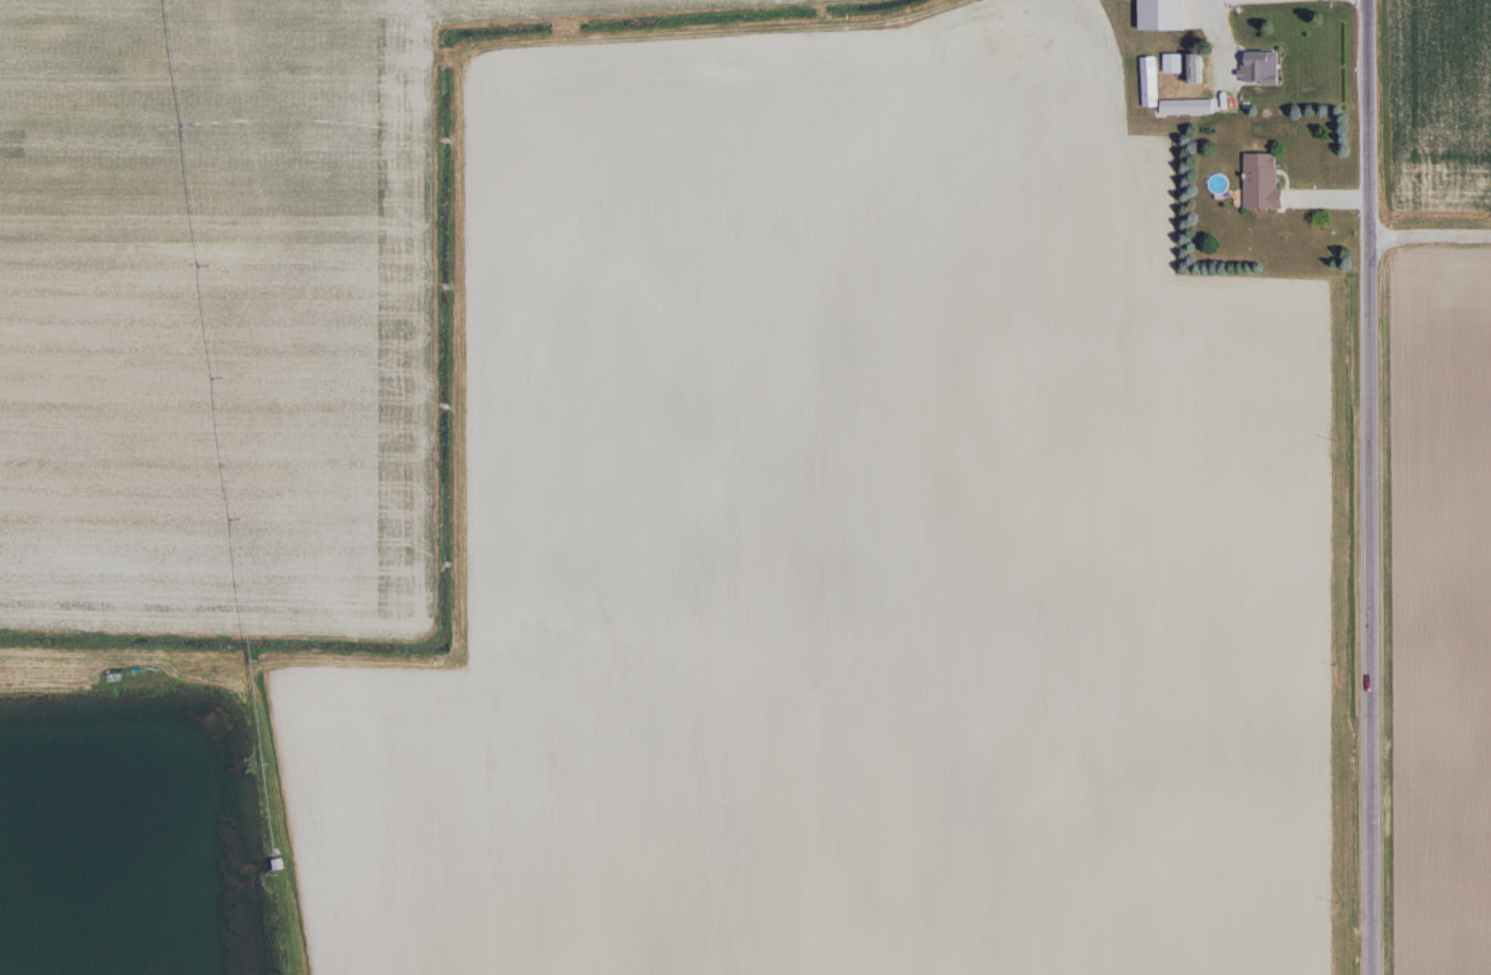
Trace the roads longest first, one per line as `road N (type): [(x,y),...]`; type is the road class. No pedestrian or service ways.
road 1 (residential): [(1369,974),(1366,0)]
road 2 (residential): [(1367,228),(1490,230)]

